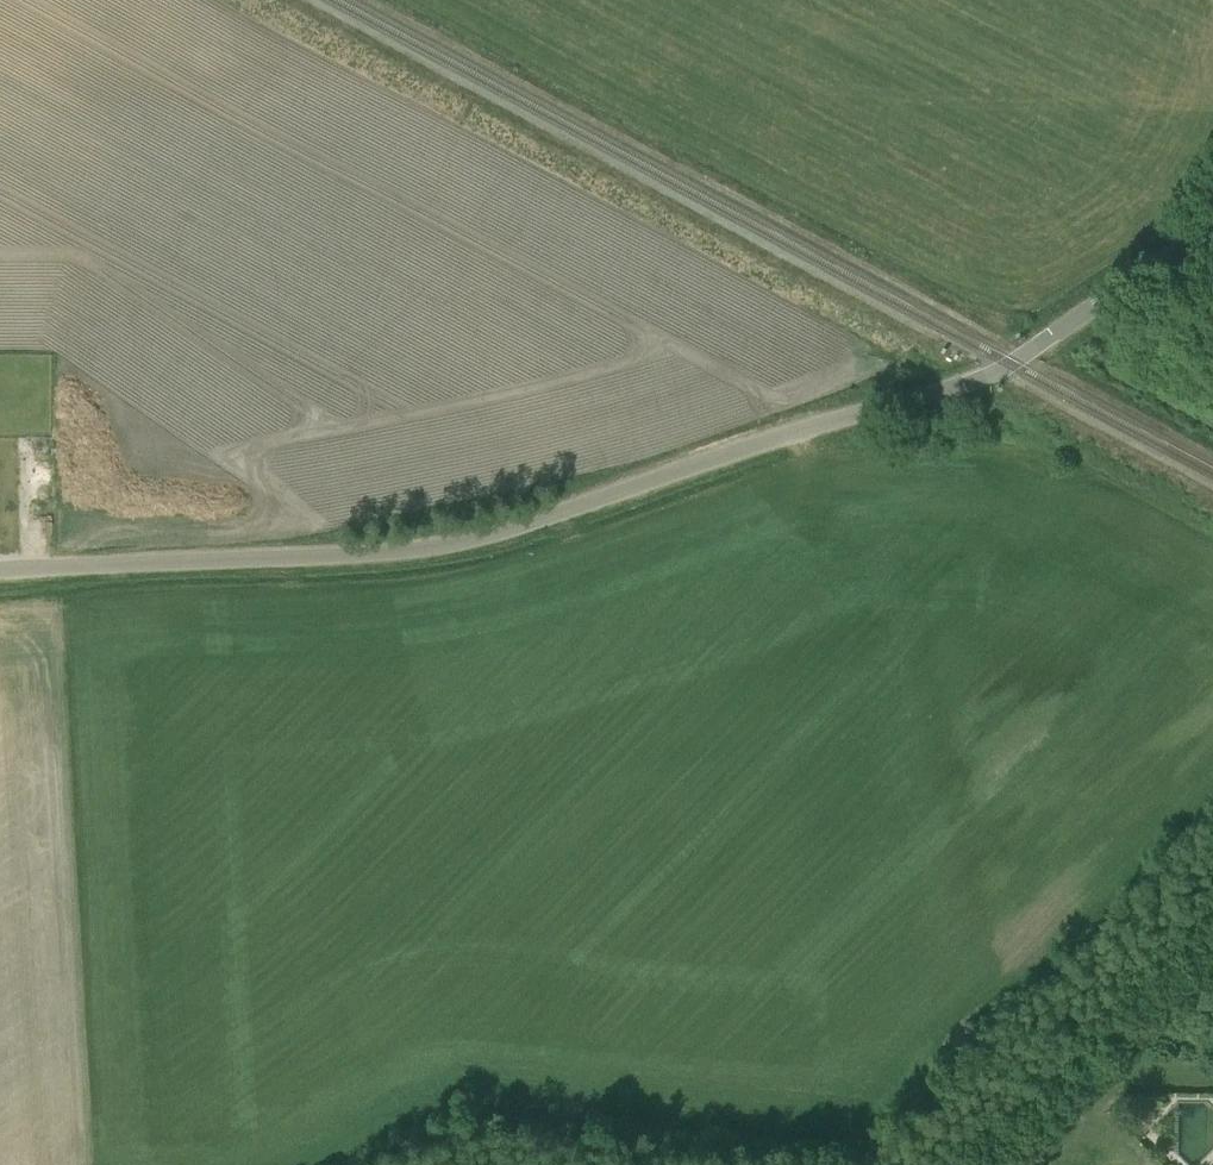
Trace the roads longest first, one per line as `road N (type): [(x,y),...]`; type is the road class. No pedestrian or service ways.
road 1 (unclassified): [(0,568),(415,550),(526,524),(989,373),(1212,221)]

